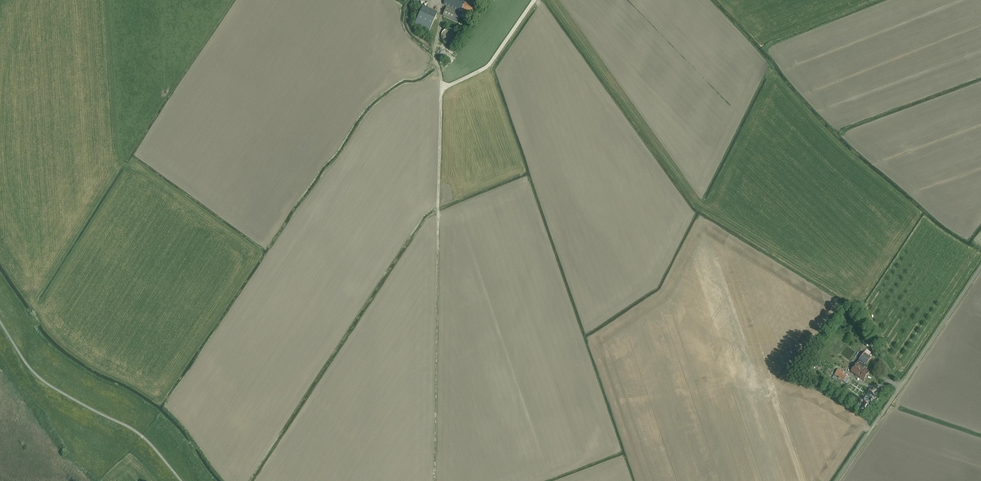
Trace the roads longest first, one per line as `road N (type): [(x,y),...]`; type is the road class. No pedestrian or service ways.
road 1 (unclassified): [(837,480),(980,264)]

